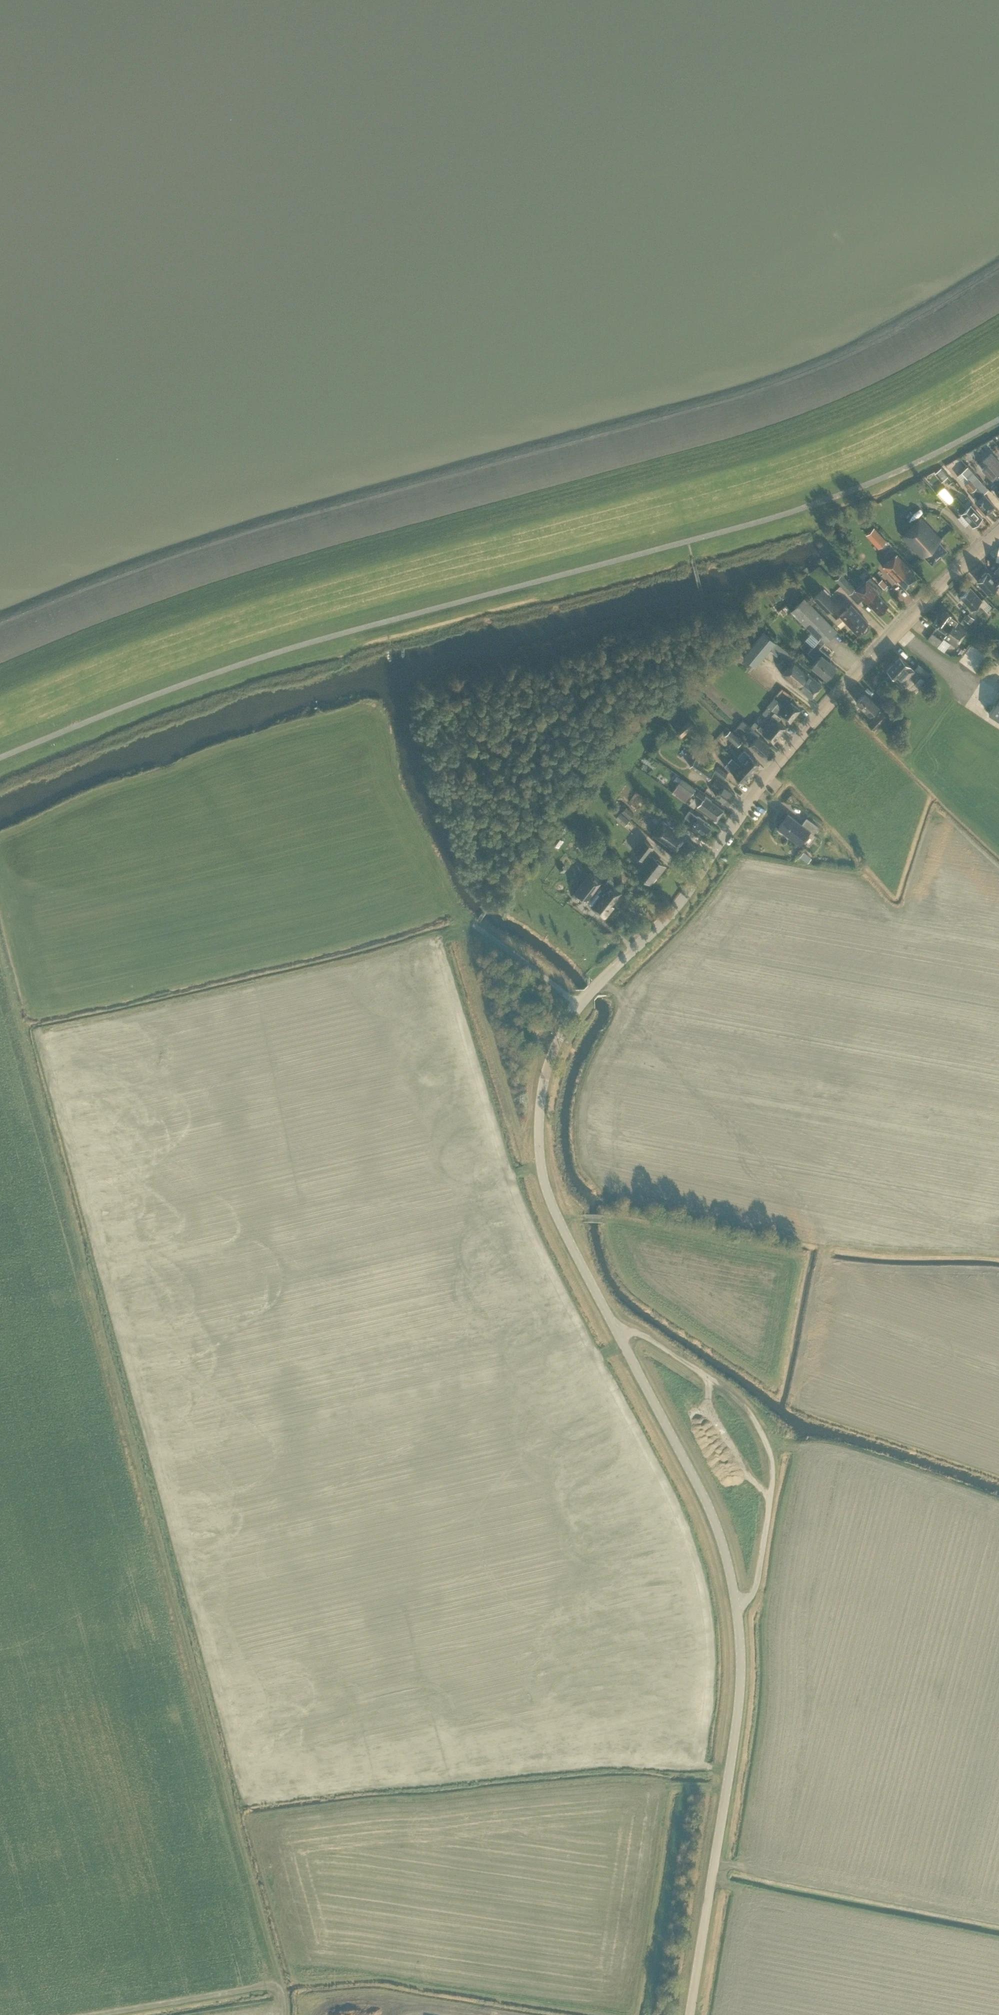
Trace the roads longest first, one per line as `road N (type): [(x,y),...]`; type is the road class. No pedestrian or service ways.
road 1 (tertiary): [(690,2014),(737,1721),(739,1624),(710,1509),(549,1195),(543,1088),(578,1007),(684,898),(792,745),(998,531)]
road 2 (track): [(0,660),(256,563),(796,412),(913,360),(998,307)]

